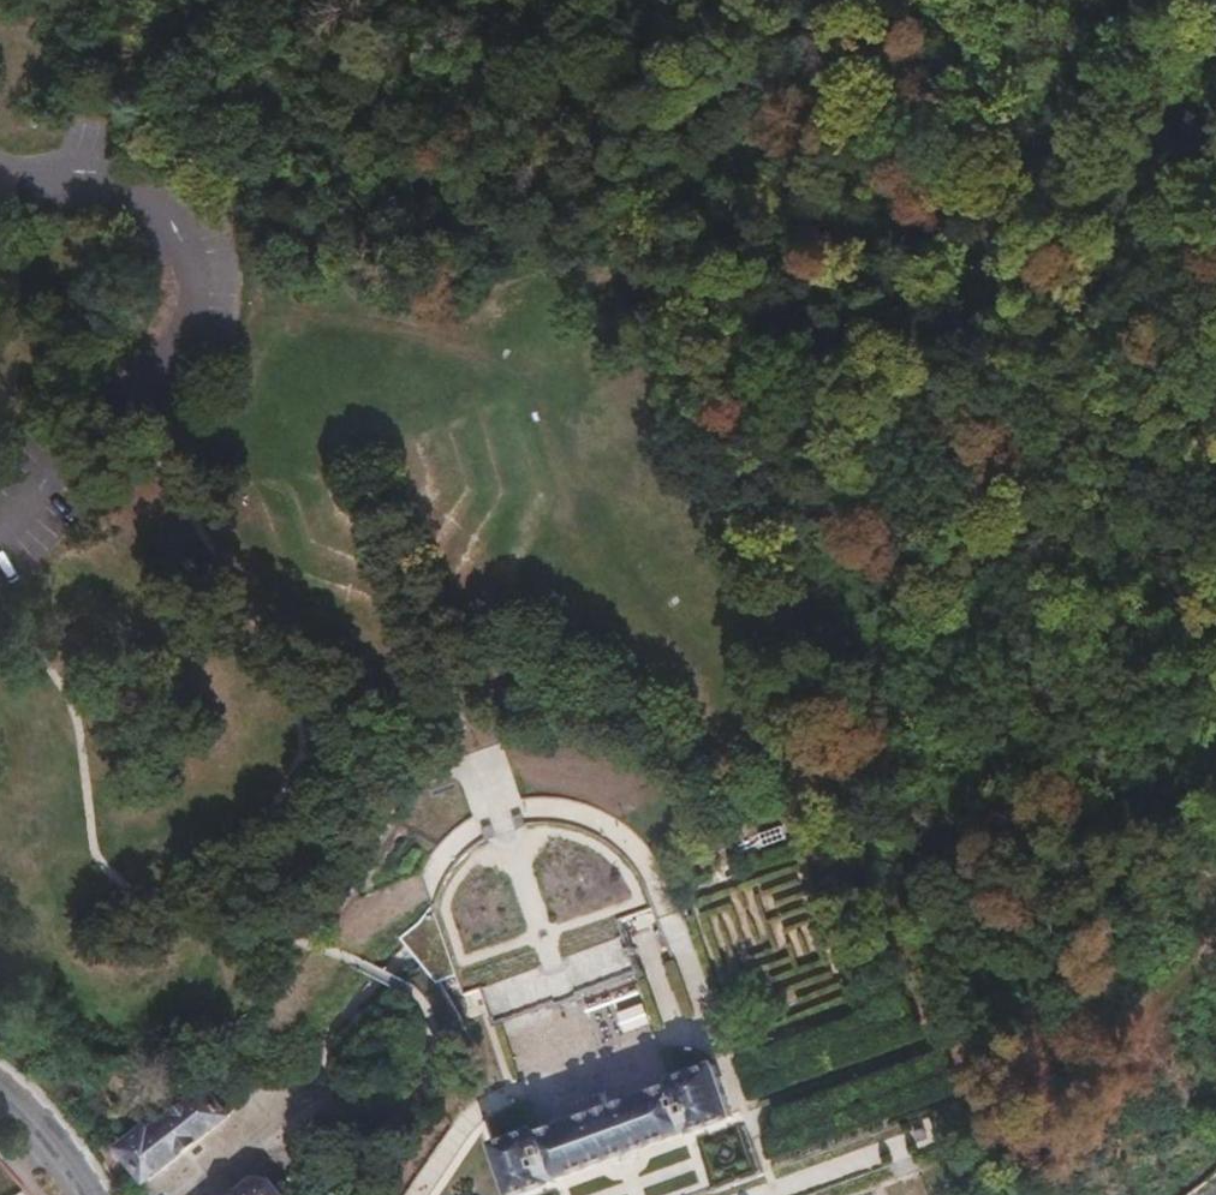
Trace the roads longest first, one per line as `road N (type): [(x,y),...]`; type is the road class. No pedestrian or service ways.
road 1 (primary): [(82,1194),(0,1093)]

